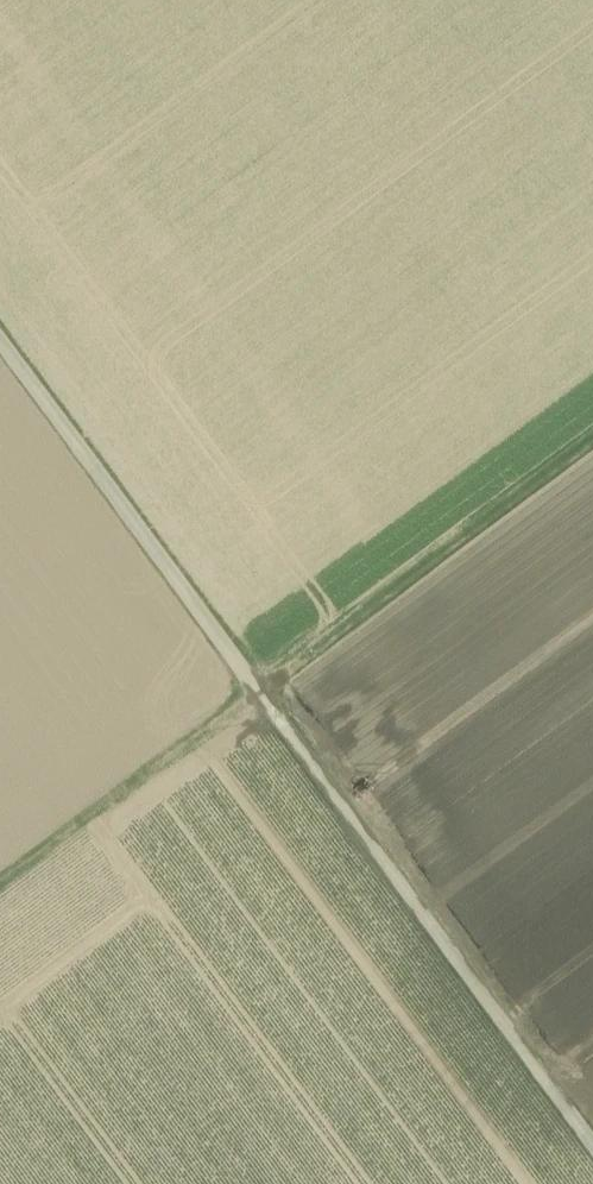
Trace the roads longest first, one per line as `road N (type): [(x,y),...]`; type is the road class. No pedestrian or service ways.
road 1 (track): [(0,343),(592,1145)]
road 2 (track): [(0,888),(592,440)]

